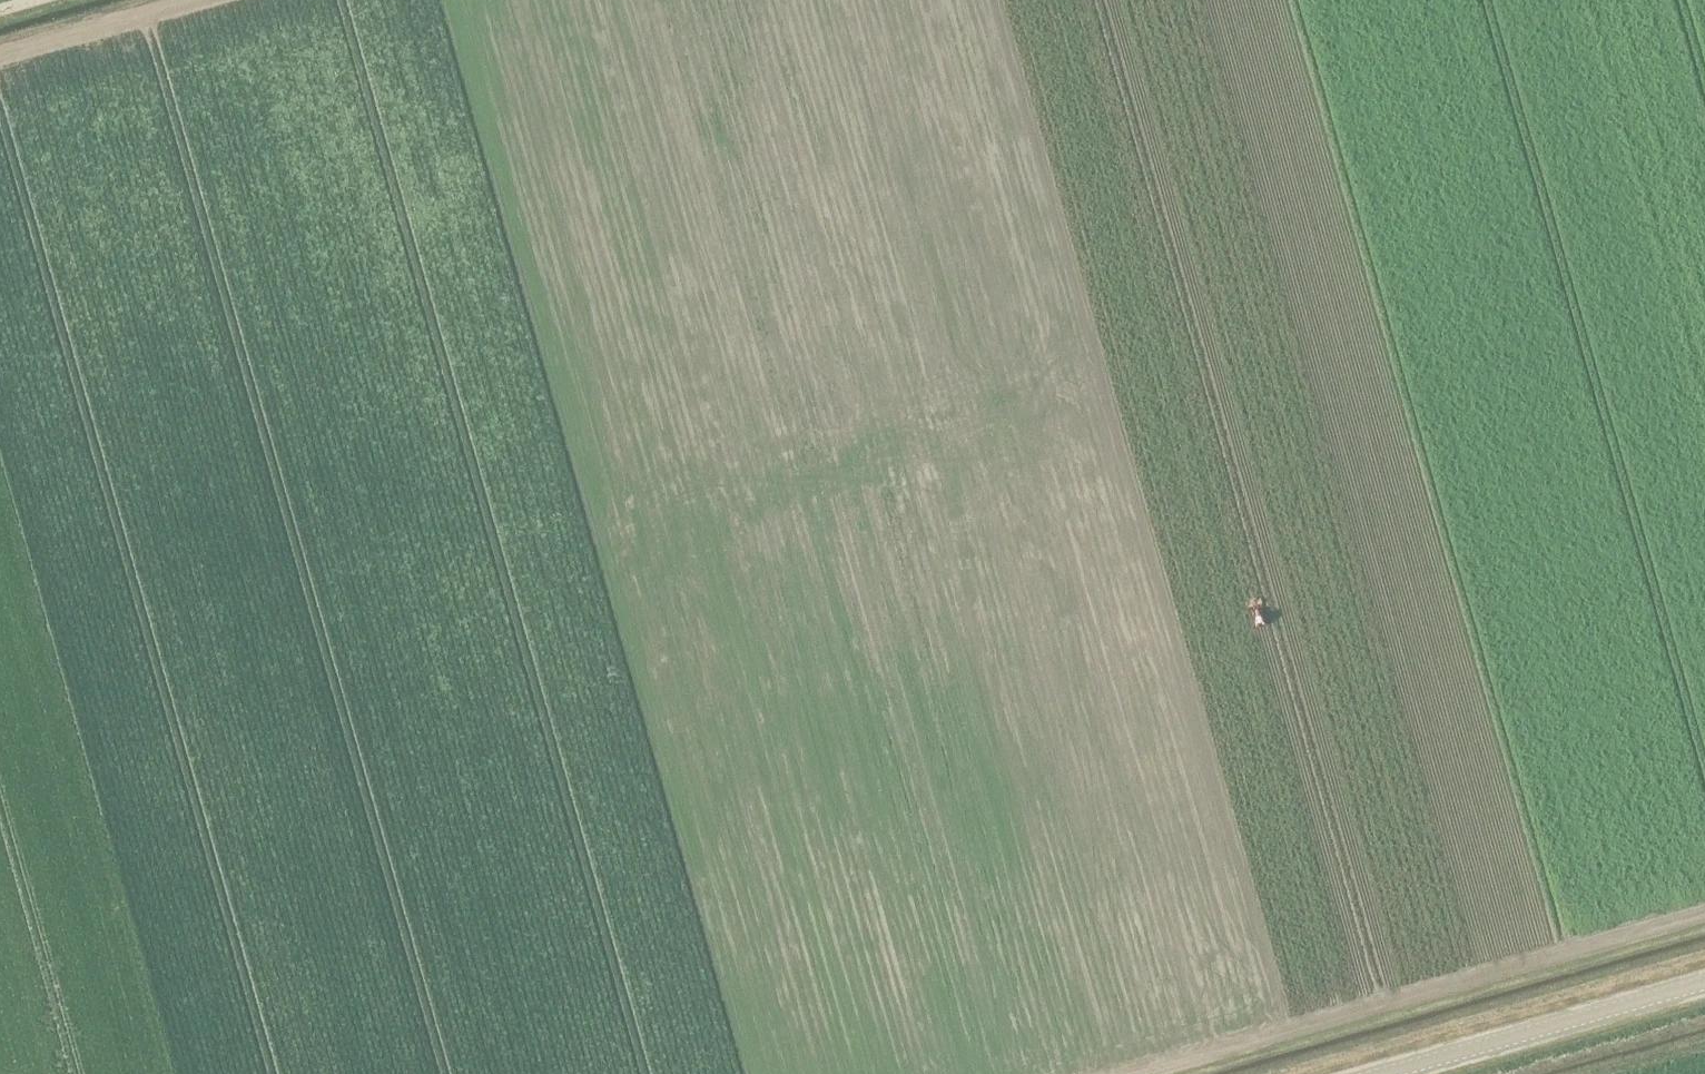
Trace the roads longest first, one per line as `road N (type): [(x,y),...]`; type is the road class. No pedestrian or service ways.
road 1 (tertiary): [(1378,1073),(1704,982)]

